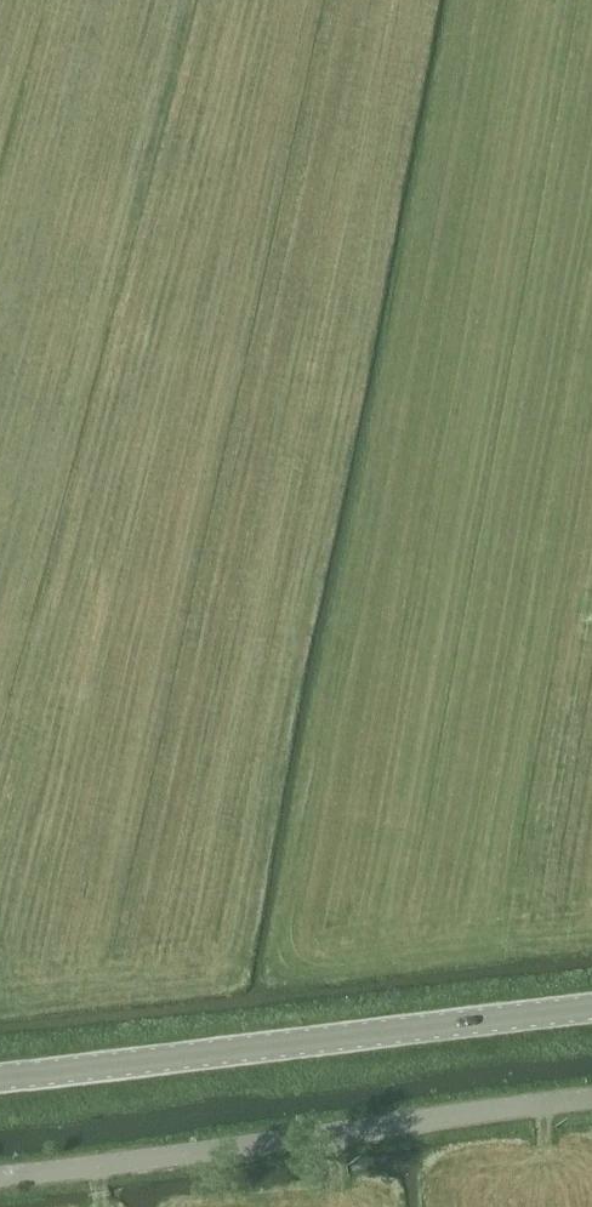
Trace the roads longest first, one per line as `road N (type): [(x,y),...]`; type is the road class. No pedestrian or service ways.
road 1 (unclassified): [(0,1178),(591,1099)]
road 2 (tertiary): [(591,1008),(0,1076)]

